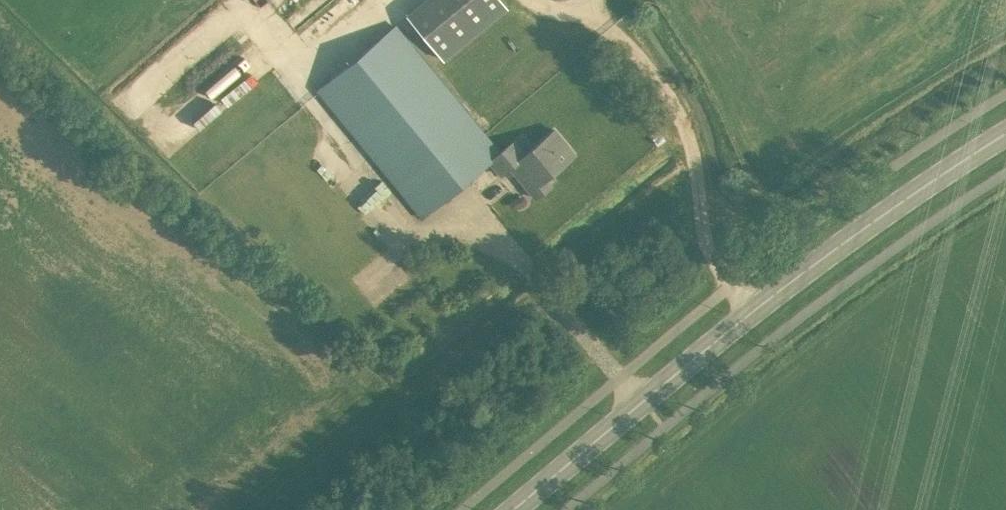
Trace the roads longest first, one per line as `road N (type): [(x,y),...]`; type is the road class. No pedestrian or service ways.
road 1 (secondary): [(1005,130),(786,281),(513,509)]

